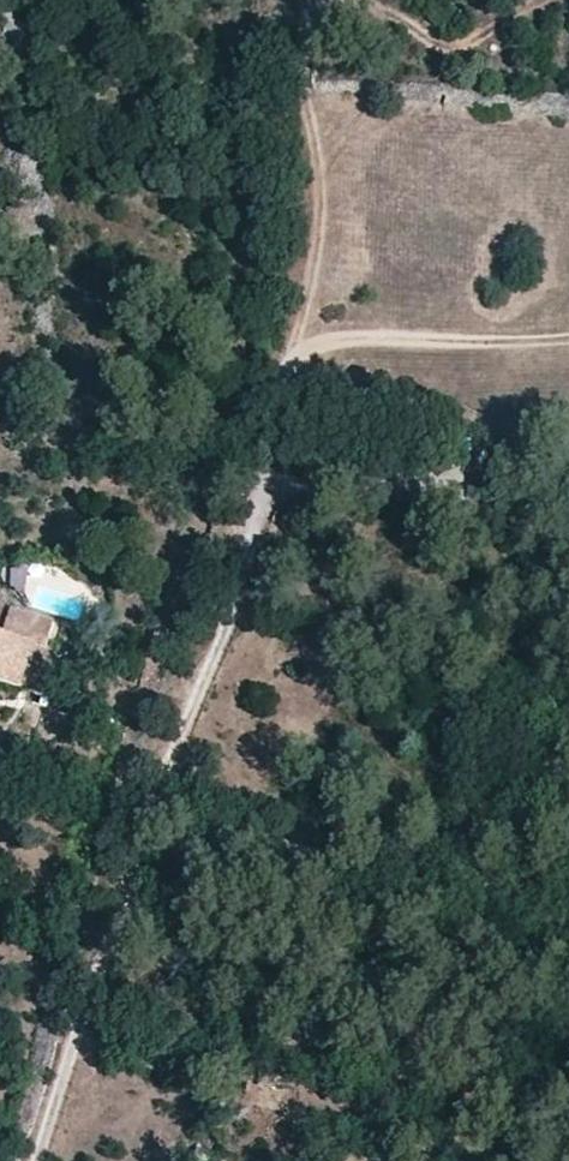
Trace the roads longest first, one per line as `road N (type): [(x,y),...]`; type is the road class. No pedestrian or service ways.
road 1 (track): [(37,1160),(270,496)]

